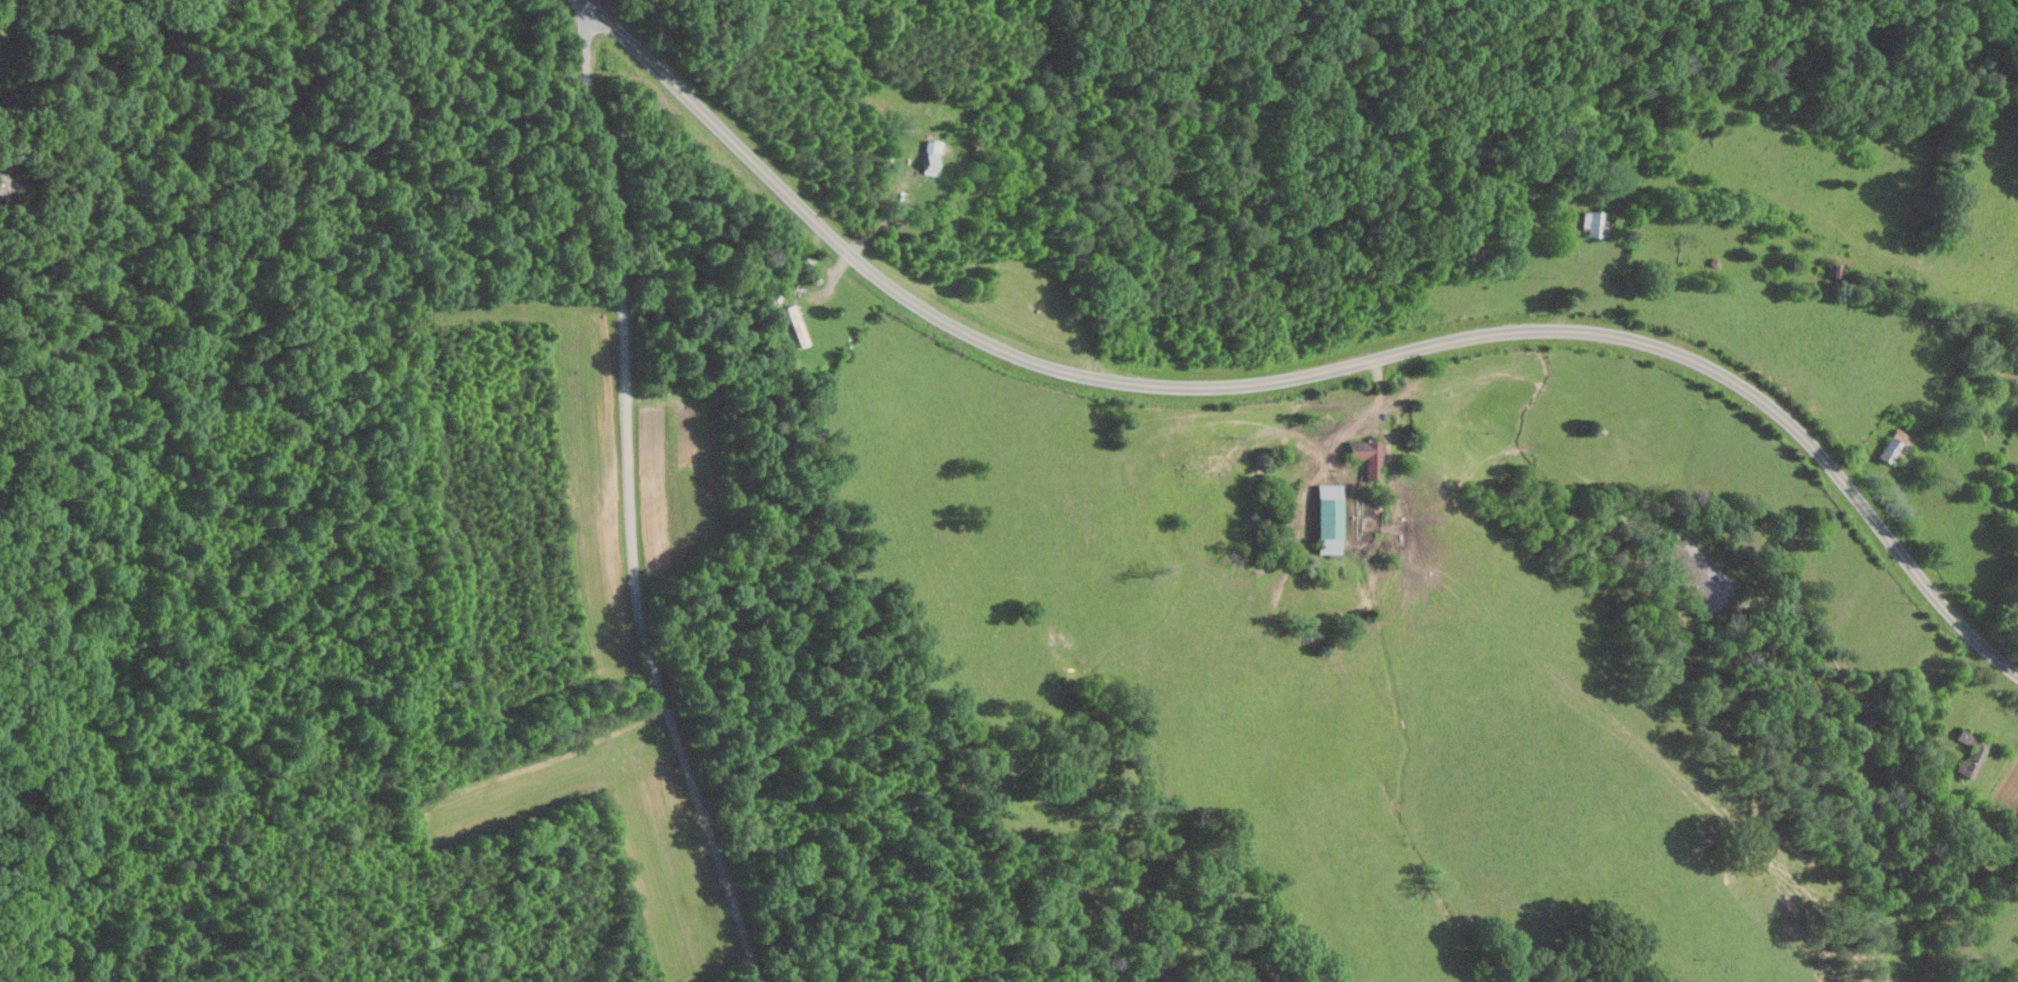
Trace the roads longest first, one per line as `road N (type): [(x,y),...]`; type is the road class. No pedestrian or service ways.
road 1 (tertiary): [(2017,673),(1954,615),(1812,442),(1708,365),(1632,338),(1558,329),(1478,335),(1238,385),(1127,382),(1035,361),(942,318),(852,253),(589,0)]
road 2 (residential): [(757,981),(639,602),(624,306),(586,42),(597,7)]

